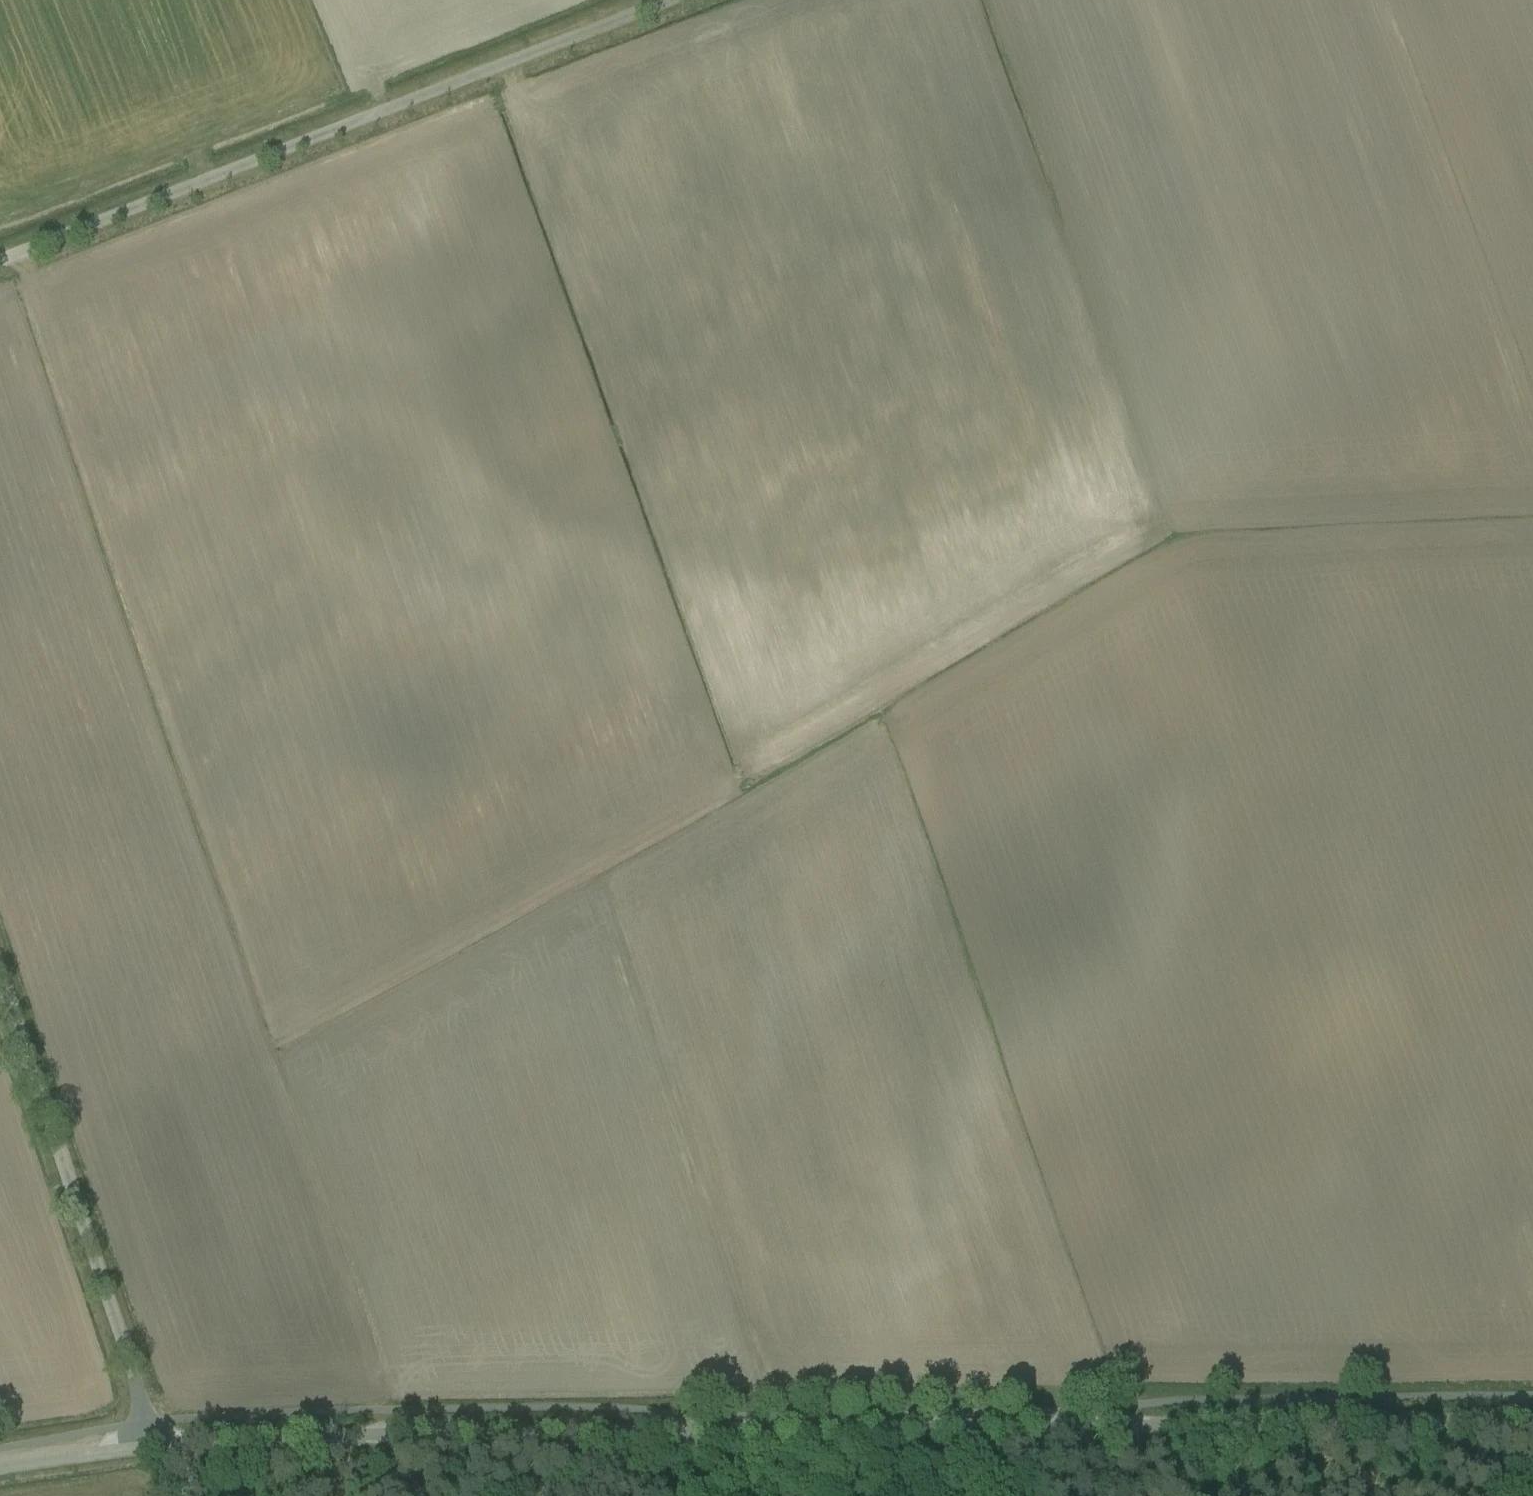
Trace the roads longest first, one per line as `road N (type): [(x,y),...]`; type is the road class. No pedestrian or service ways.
road 1 (unclassified): [(161,1434),(1532,1418)]
road 2 (unclassified): [(0,259),(677,0)]
road 3 (unclassified): [(0,970),(161,1434)]
road 4 (unclassified): [(0,1463),(161,1434)]

